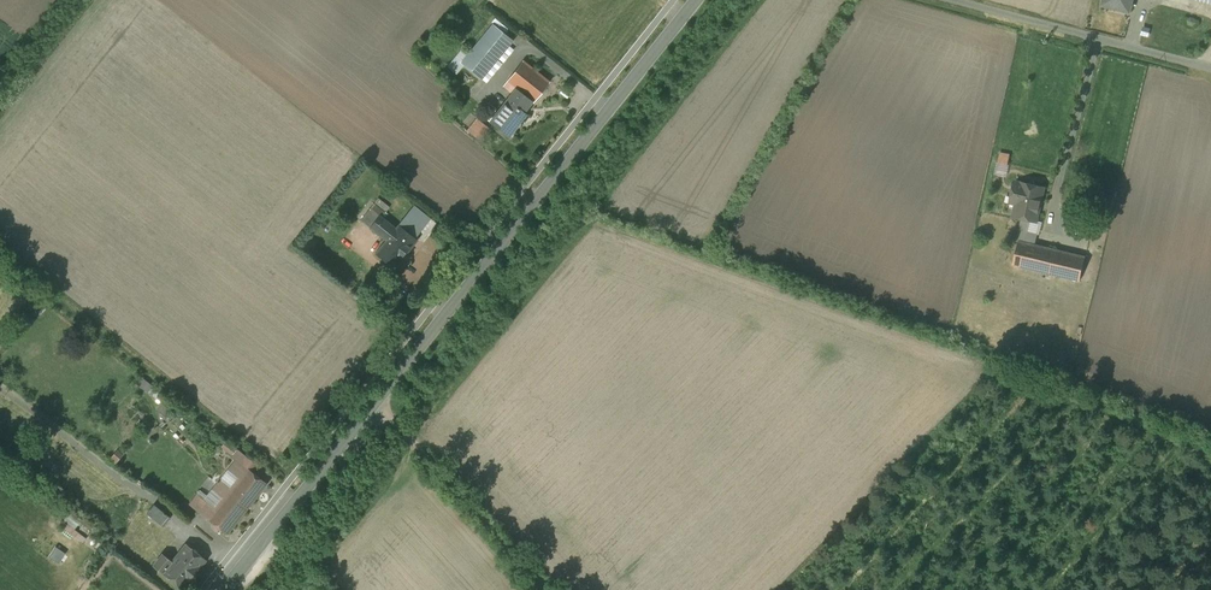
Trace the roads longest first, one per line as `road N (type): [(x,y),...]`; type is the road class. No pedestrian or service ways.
road 1 (tertiary): [(224,589),(696,0)]
road 2 (unclassified): [(1210,70),(953,0)]
road 3 (track): [(377,402),(540,589)]

